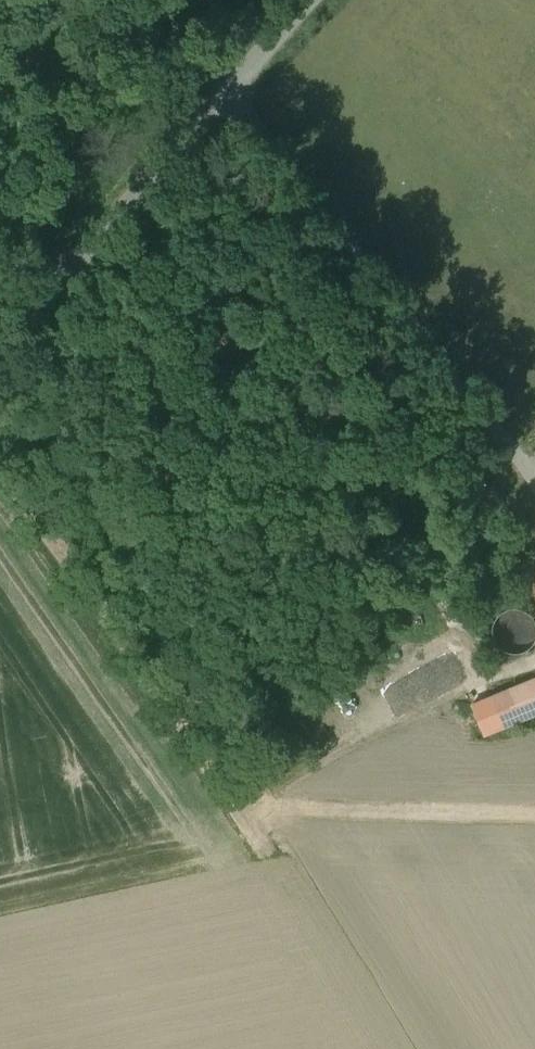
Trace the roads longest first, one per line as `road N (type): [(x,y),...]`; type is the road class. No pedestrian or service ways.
road 1 (unclassified): [(303,0),(0,327)]

